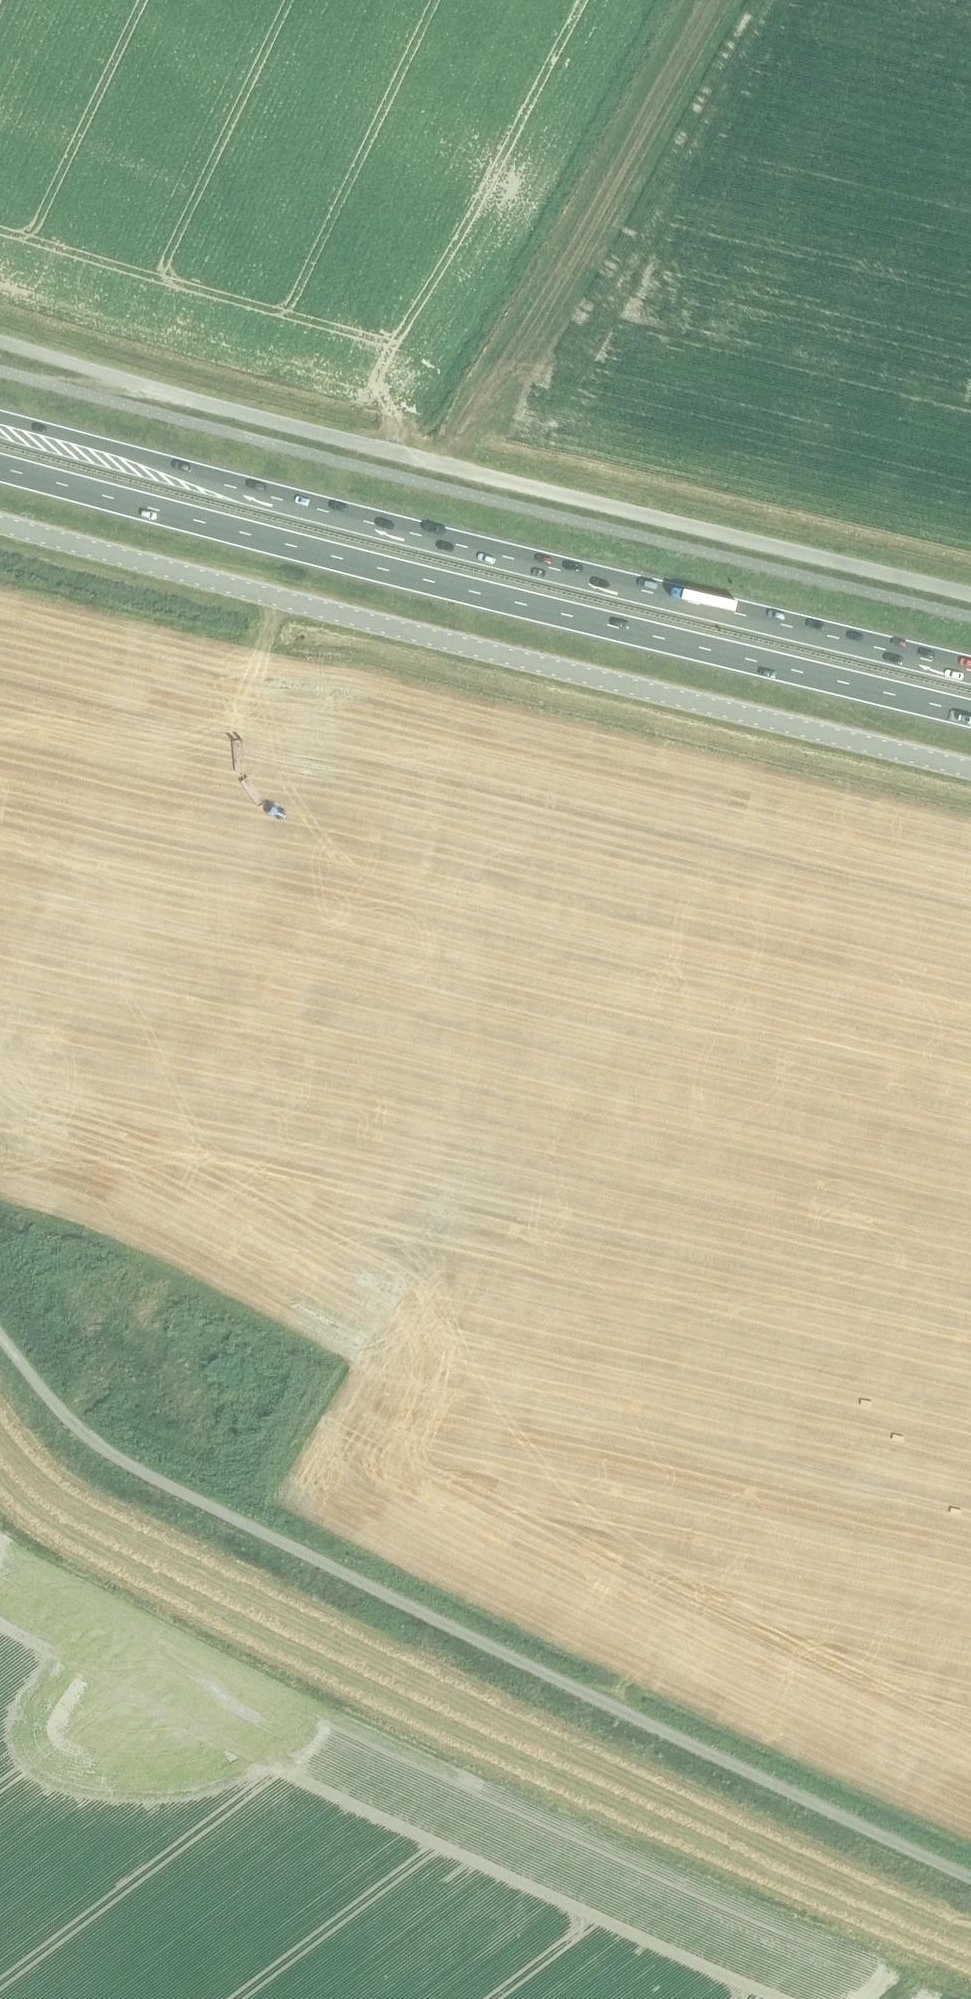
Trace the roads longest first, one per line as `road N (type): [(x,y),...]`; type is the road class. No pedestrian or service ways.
road 1 (unclassified): [(970,1883),(159,1486),(96,1446),(55,1408),(0,1332)]
road 2 (unclassified): [(970,587),(0,332)]
road 3 (unclassified): [(0,527),(253,600),(970,781)]
road 4 (trunk): [(970,671),(225,485),(0,418)]
road 5 (trunk): [(0,466),(970,713)]

